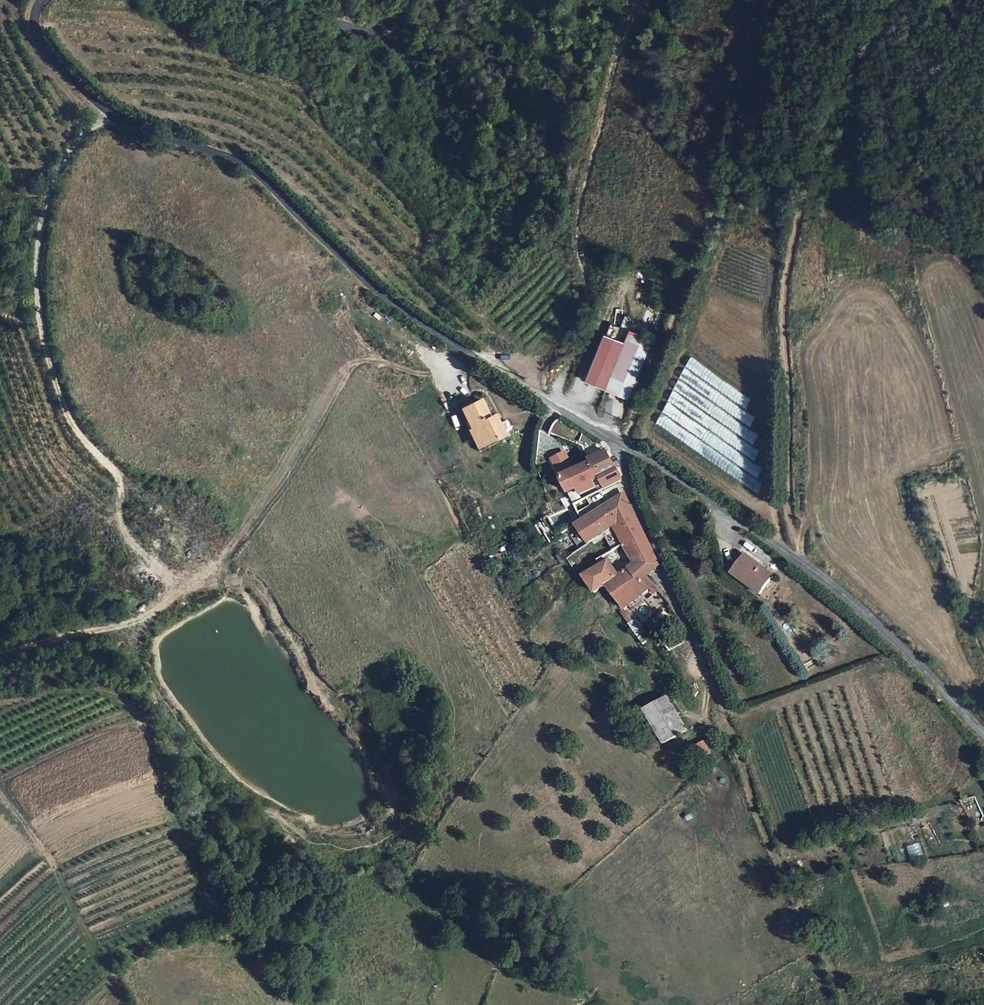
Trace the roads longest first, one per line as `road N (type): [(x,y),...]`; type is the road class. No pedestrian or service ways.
road 1 (unclassified): [(623,445),(385,297),(244,165),(115,118),(34,32),(38,0)]
road 2 (track): [(0,654),(74,633),(131,629),(159,612),(162,588),(132,539),(118,476),(80,435),(51,374),(38,304),(48,189)]
road 3 (track): [(896,0),(852,70),(817,153),(790,265),(783,316),(790,517),(809,568)]
road 4 (track): [(778,0),(699,264),(623,445)]
road 5 (unclassified): [(983,732),(863,610),(623,445)]
road 6 (track): [(683,610),(841,1004)]
road 7 (track): [(125,1004),(35,832),(0,790)]
road 8 (unclassified): [(197,0),(373,32),(391,28),(409,0)]
road 9 (residential): [(623,445),(631,485),(683,610)]

